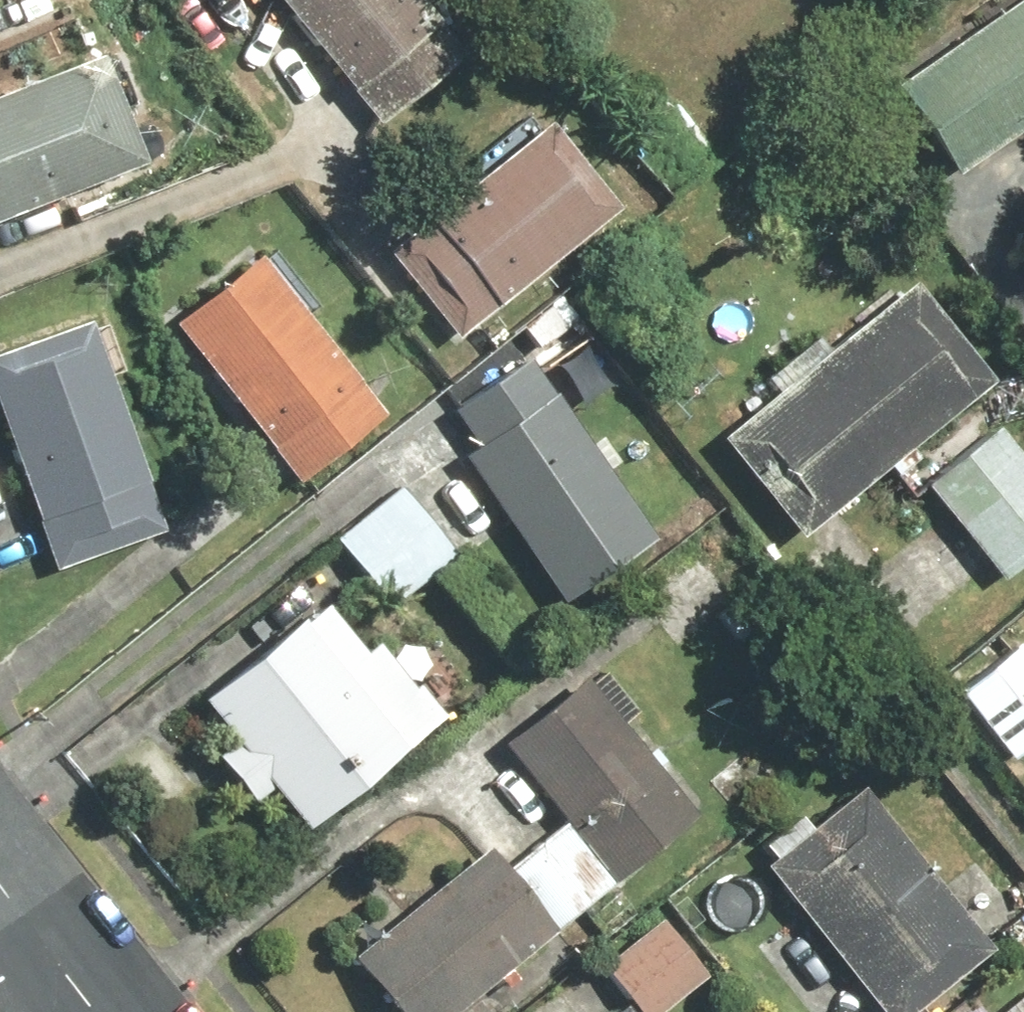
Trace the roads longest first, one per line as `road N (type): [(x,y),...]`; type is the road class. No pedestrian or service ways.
road 1 (tertiary): [(109,1011),(0,891)]

